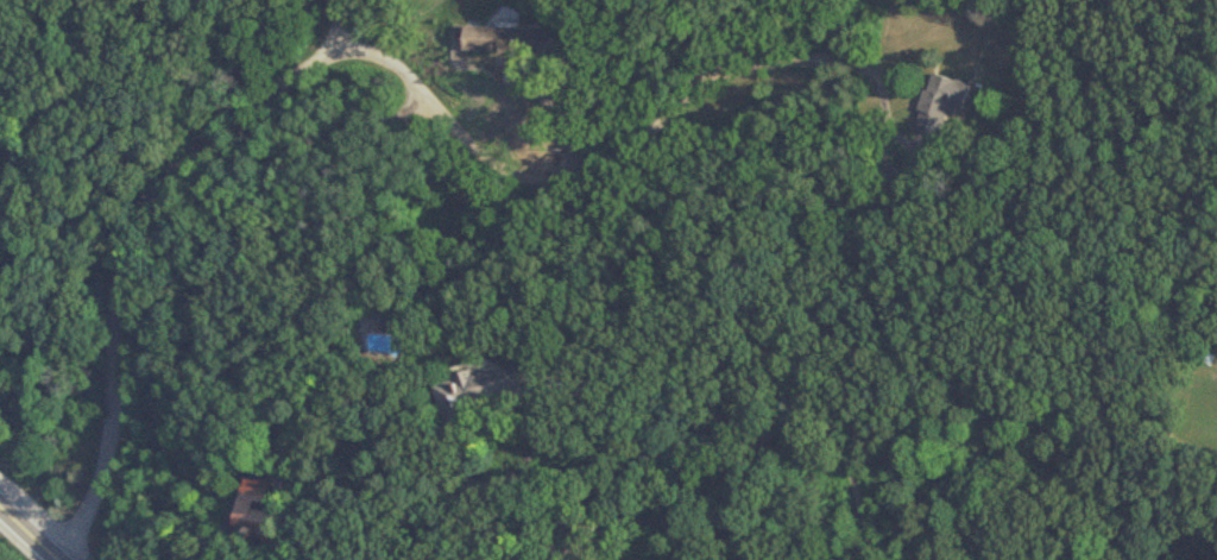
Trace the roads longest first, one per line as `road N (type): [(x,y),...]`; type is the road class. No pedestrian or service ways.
road 1 (residential): [(57,559),(94,498),(109,417),(113,295),(133,224),(176,164),(332,40)]
road 2 (residential): [(774,0),(714,71),(613,152),(559,174)]
road 3 (residential): [(332,40),(376,50),(408,69),(490,156),(530,177),(559,174)]

